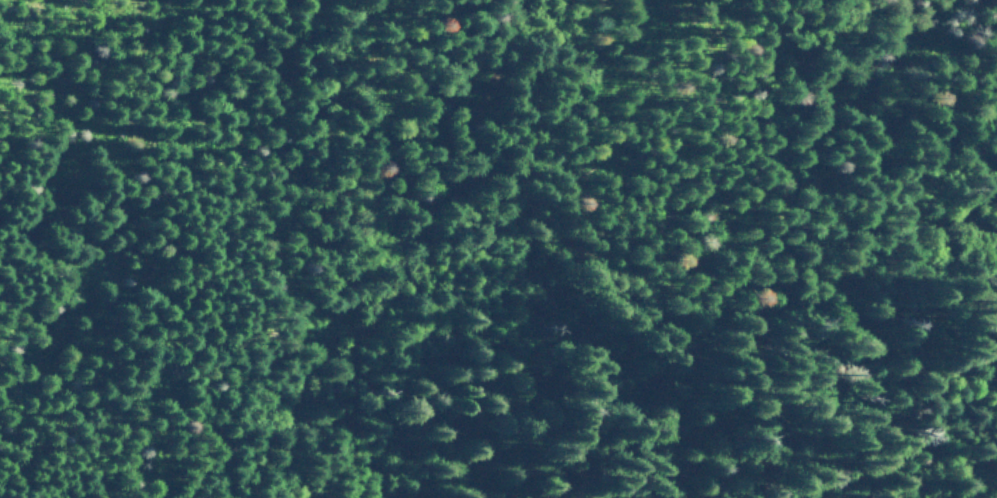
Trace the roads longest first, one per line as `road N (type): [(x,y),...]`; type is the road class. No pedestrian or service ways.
road 1 (track): [(271,497),(513,0)]

